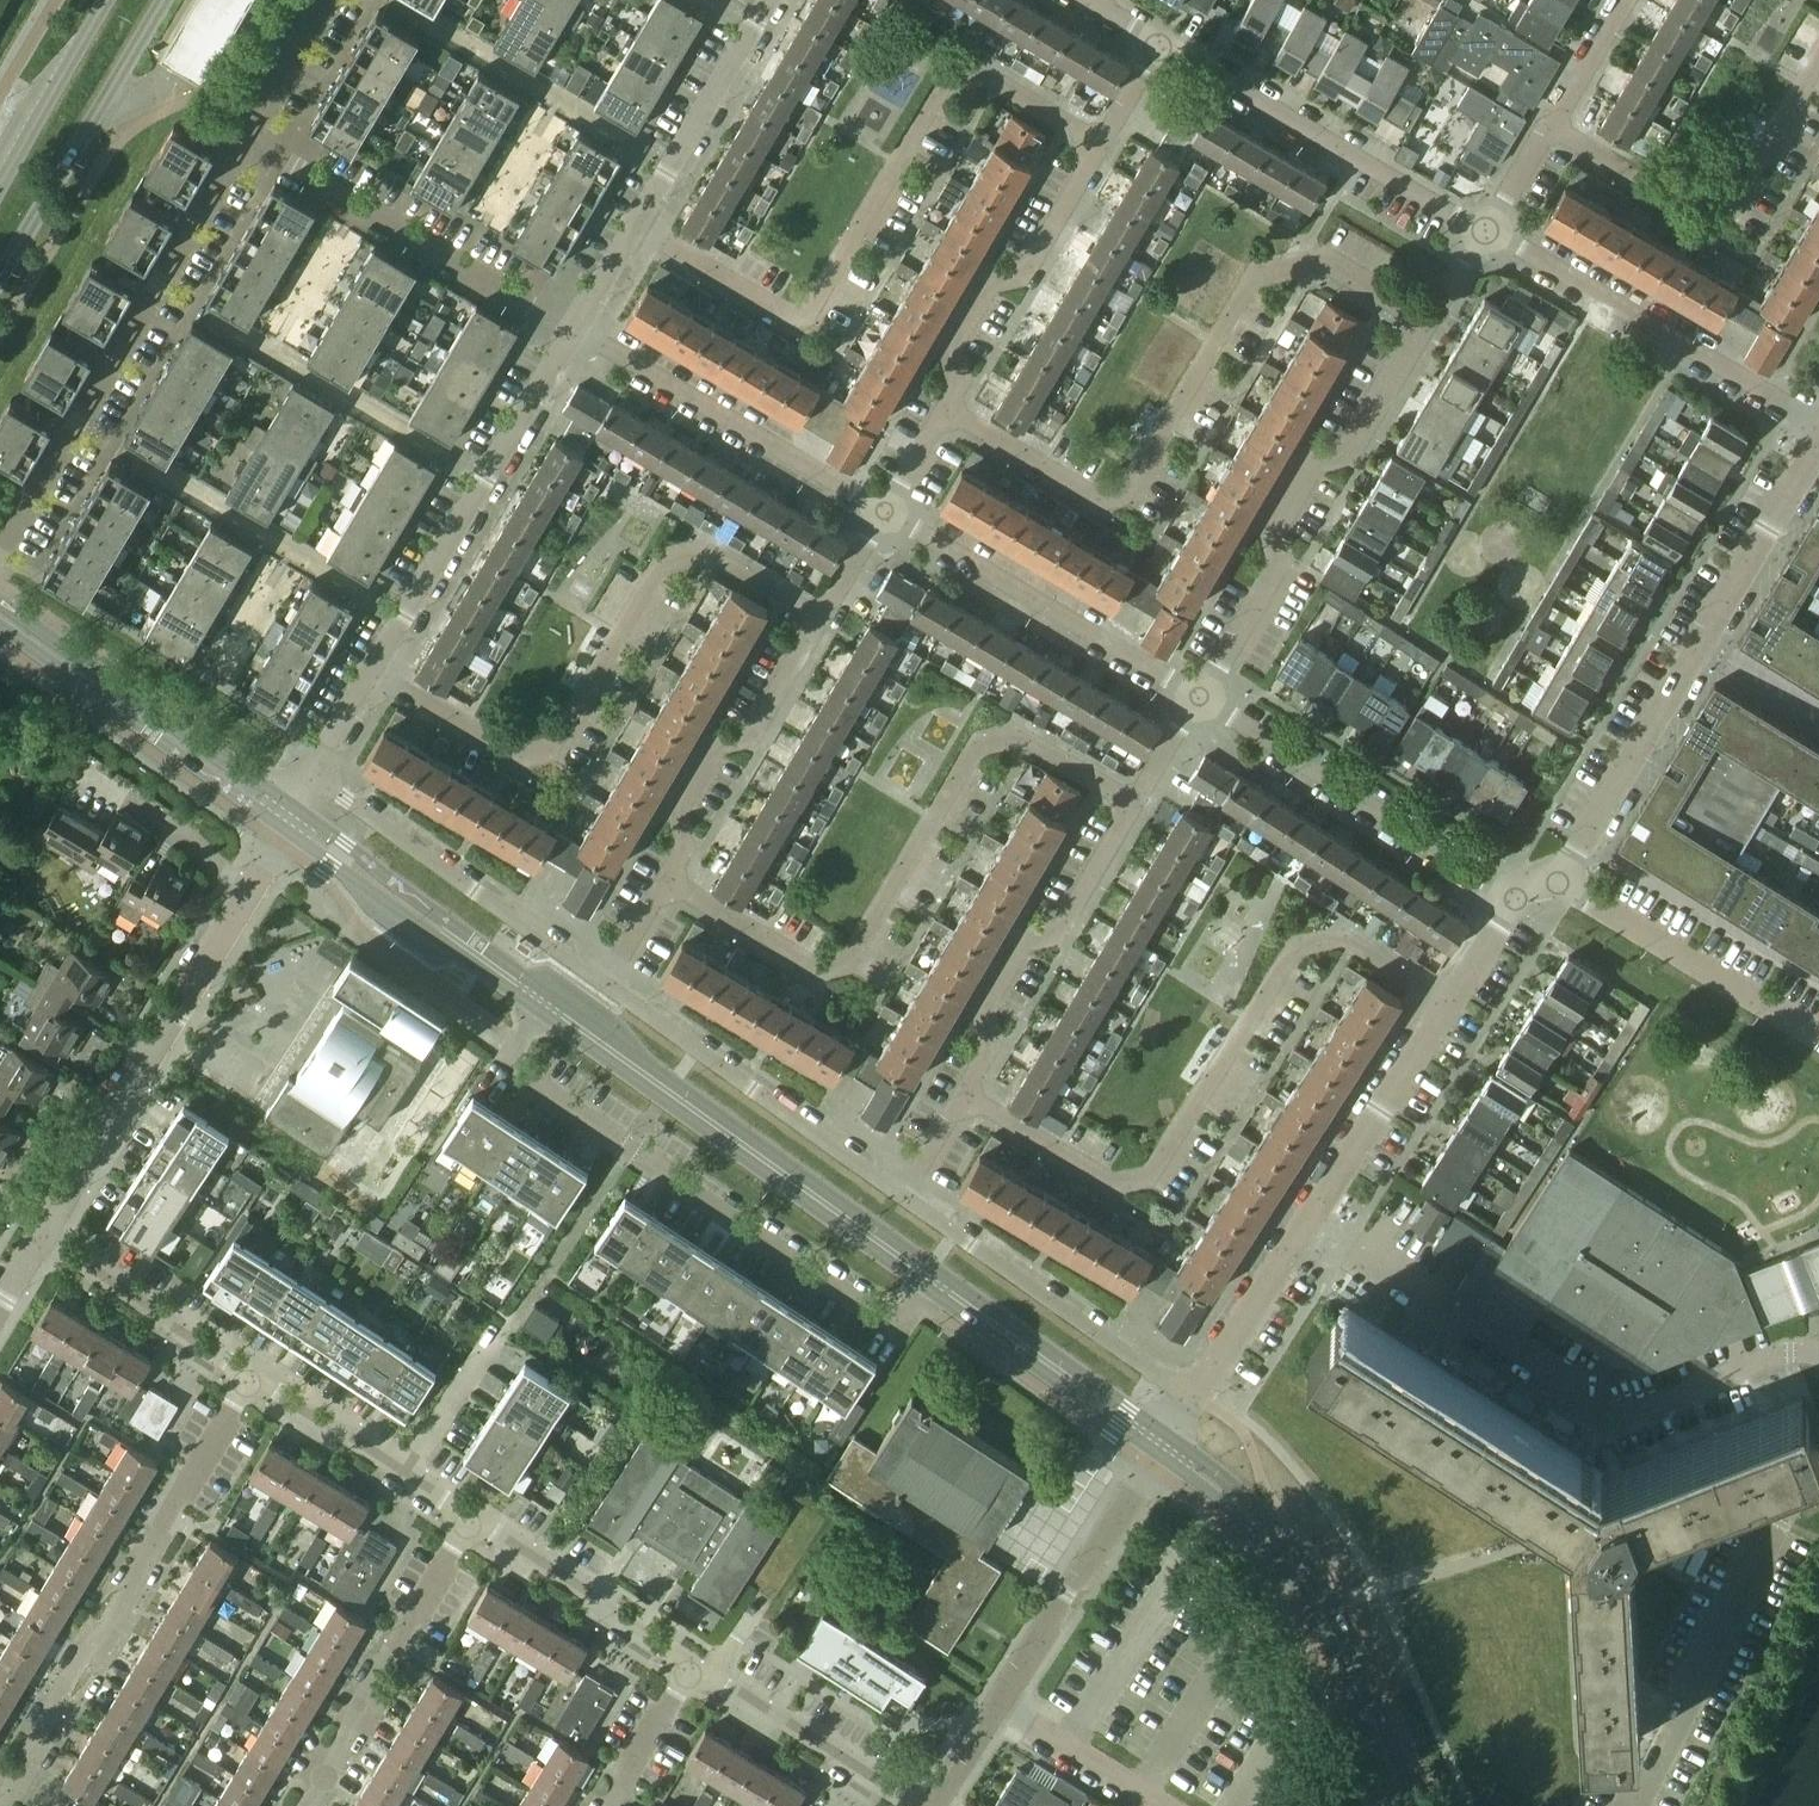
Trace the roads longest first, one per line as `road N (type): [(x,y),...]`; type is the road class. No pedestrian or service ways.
road 1 (residential): [(963,1095),(1116,1183),(1148,1175),(1295,948),(1346,938),(1449,1003)]
road 2 (residential): [(945,408),(1098,499),(1127,491),(1254,276),(1323,258),(1429,319)]
road 3 (residential): [(636,223),(793,316),(810,310),(947,85),(984,77),(1100,144)]
road 4 (residential): [(669,882),(828,971),(851,965),(977,749),(1020,737),(1133,803)]
road 5 (residential): [(540,1005),(503,1061),(898,1336),(935,1286)]
road 6 (residential): [(372,668),(521,757),(553,748),(665,559),(699,551),(822,622)]
road 7 (residential): [(1818,1355),(1790,1352),(1618,1416),(1308,1220)]
road 8 (residential): [(1557,886),(1818,437)]
road 9 (residential): [(1,1805),(73,1667),(114,1615),(247,1377)]
road 10 (tertiary): [(935,1286),(540,1005)]
road 11 (residential): [(0,548),(248,137)]
road 12 (residential): [(1200,697),(1280,567),(1280,527),(1316,462),(1350,452),(1429,319)]
road 13 (tertiary): [(1412,1805),(1329,1600),(1241,1491),(1199,1458),(1163,1448)]
road 14 (residential): [(43,1231),(274,850)]
road 15 (tertiary): [(1163,1448),(1261,1538),(1308,1605),(1395,1805)]
road 16 (residential): [(929,1805),(1163,1448)]
road 17 (residential): [(372,668),(571,331)]
road 18 (residential): [(1818,424),(1485,232)]
road 19 (residential): [(1550,125),(1704,215),(1732,204),(1818,56)]
road 20 (residential): [(571,331),(248,137)]
road 21 (residential): [(1517,900),(1200,697)]
road 22 (residential): [(1485,232),(1161,43)]
road 23 (residential): [(1632,1805),(1773,1523),(1818,1489)]
road 24 (residential): [(1200,697),(882,513)]
road 25 (residential): [(902,1195),(605,984)]
road 26 (residential): [(605,984),(309,776)]
road 27 (residential): [(882,513),(571,331)]
road 28 (residential): [(963,1095),(992,1047),(982,1013),(1022,943),(1055,936),(1133,803)]
road 29 (tertiary): [(284,824),(0,614)]
road 30 (residential): [(1191,1398),(902,1195)]
road 31 (residential): [(303,1805),(467,1515)]
road 32 (residential): [(945,408),(959,385),(952,353),(994,280),(1025,271),(1100,144)]
road 33 (tertiary): [(0,279),(163,0)]
road 34 (residential): [(669,882),(686,851),(679,813),(716,749),(751,738),(822,622)]
road 35 (tertiary): [(540,1005),(284,824)]
road 36 (residential): [(1557,886),(1818,1037)]
road 37 (tertiary): [(1163,1448),(935,1286)]
road 38 (residential): [(686,1667),(467,1515)]
road 39 (residential): [(467,1515),(247,1377)]
road 40 (residential): [(636,223),(768,0)]
road 41 (residential): [(1308,1220),(1449,1003)]
road 42 (residential): [(903,1805),(686,1667)]
road 43 (residential): [(247,1377),(43,1231)]
road 44 (residential): [(1191,1398),(1308,1220)]
road 45 (tertiary): [(107,0),(0,184)]
road 46 (residential): [(248,137),(328,0)]
road 47 (residential): [(610,1805),(686,1667)]
road 48 (residential): [(1550,125),(1626,0)]
road 49 (unclassified): [(571,331),(636,223)]
road 50 (residential): [(1133,803),(1200,697)]
road 51 (residential): [(1485,232),(1550,125)]
road 52 (residential): [(309,776),(372,668)]
road 53 (residential): [(822,622),(882,513)]
road 54 (unclassified): [(1449,1003),(1517,900)]
road 55 (residential): [(882,513),(945,408)]
road 56 (residential): [(605,984),(669,882)]

